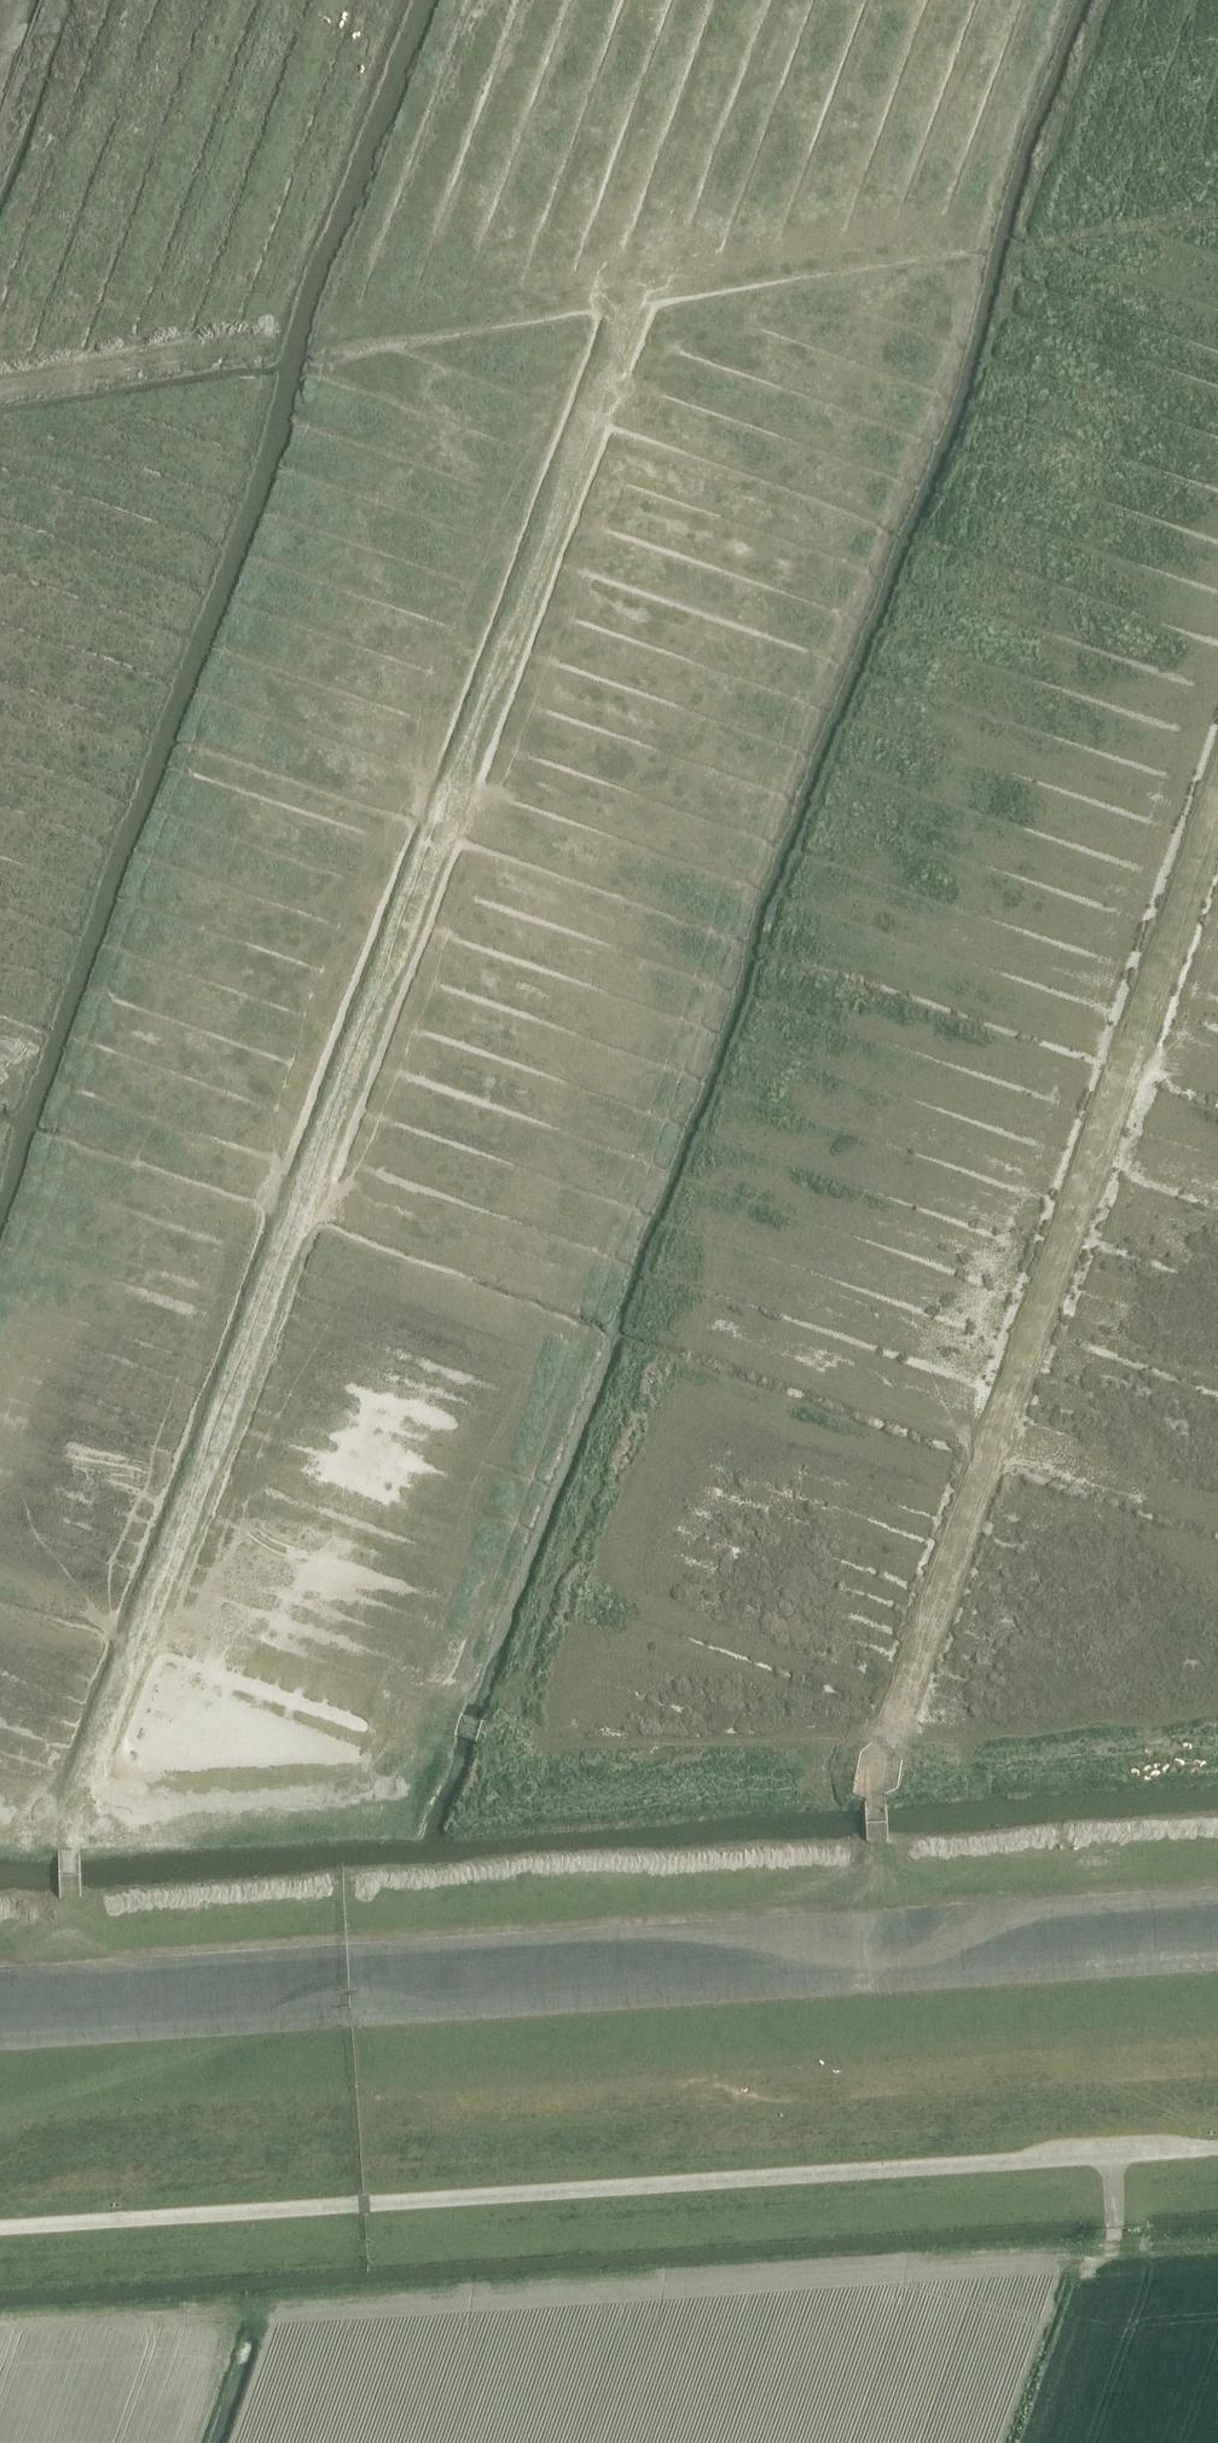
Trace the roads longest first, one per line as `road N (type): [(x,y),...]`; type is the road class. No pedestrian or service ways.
road 1 (track): [(0,2039),(1217,1958)]
road 2 (track): [(244,2024),(0,2114)]

